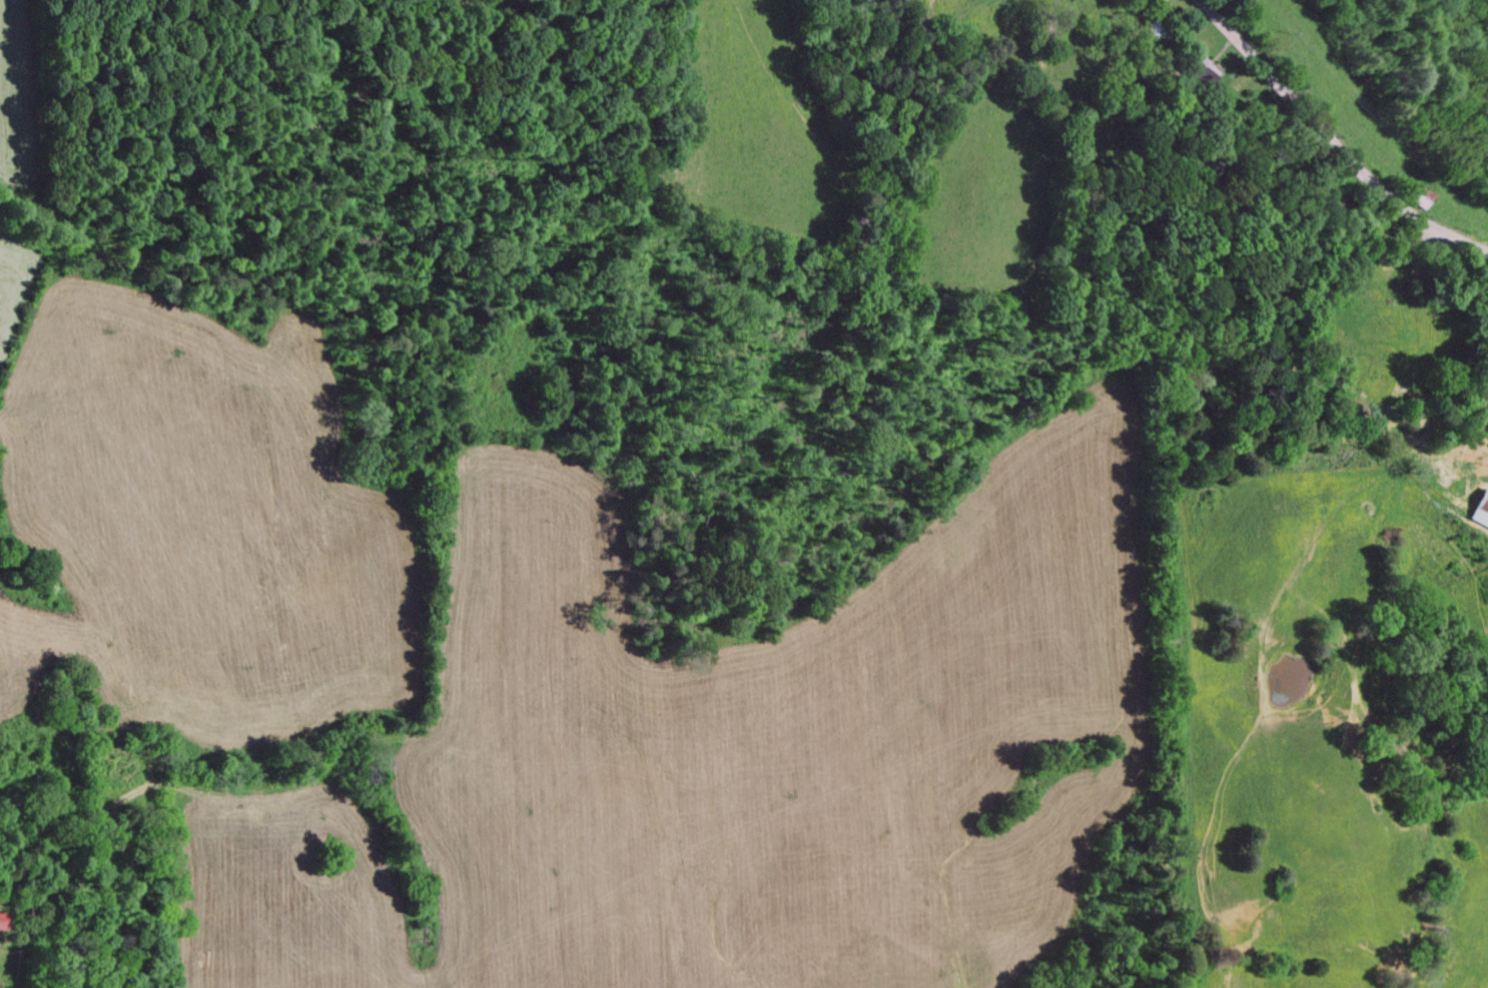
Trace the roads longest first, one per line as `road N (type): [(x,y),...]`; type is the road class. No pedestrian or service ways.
road 1 (residential): [(1487,255),(1432,235),(1310,118),(1223,0)]

